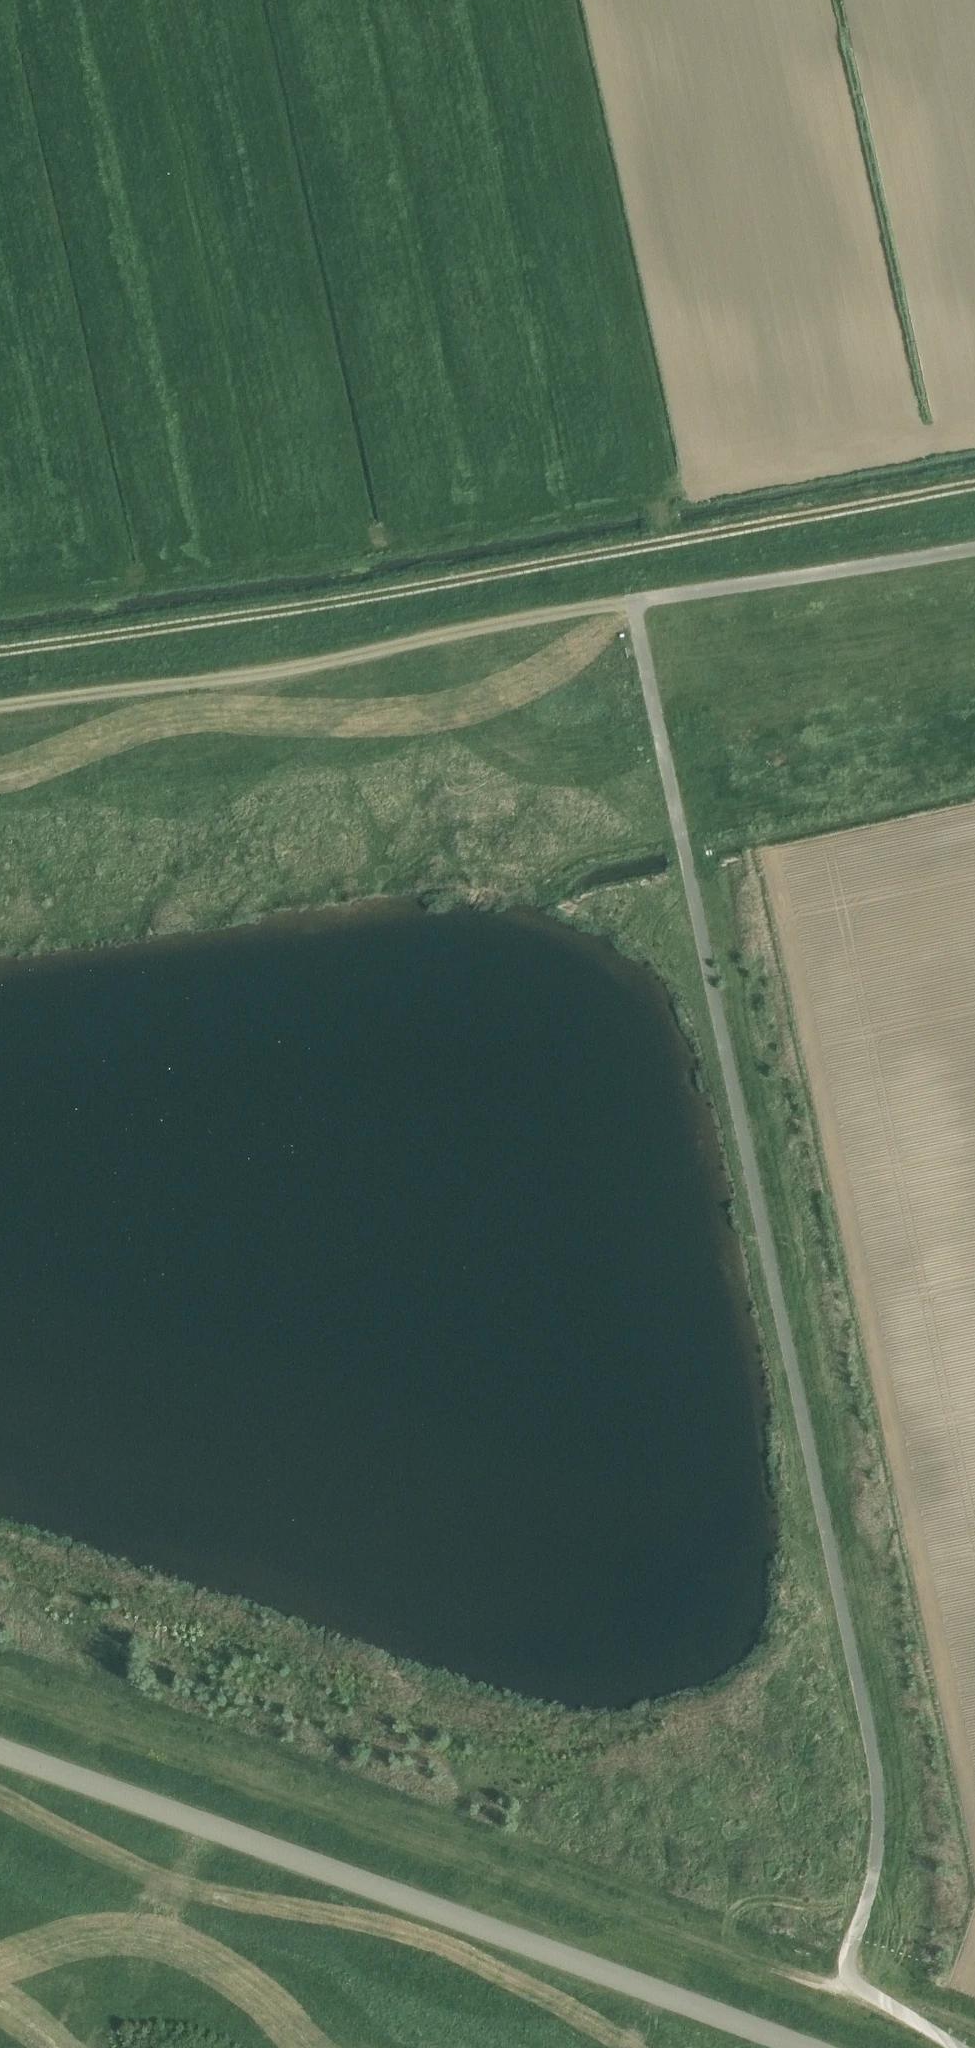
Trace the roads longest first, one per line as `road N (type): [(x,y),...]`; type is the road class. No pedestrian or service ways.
road 1 (unclassified): [(805,2047),(0,1752)]
road 2 (track): [(0,701),(634,601)]

